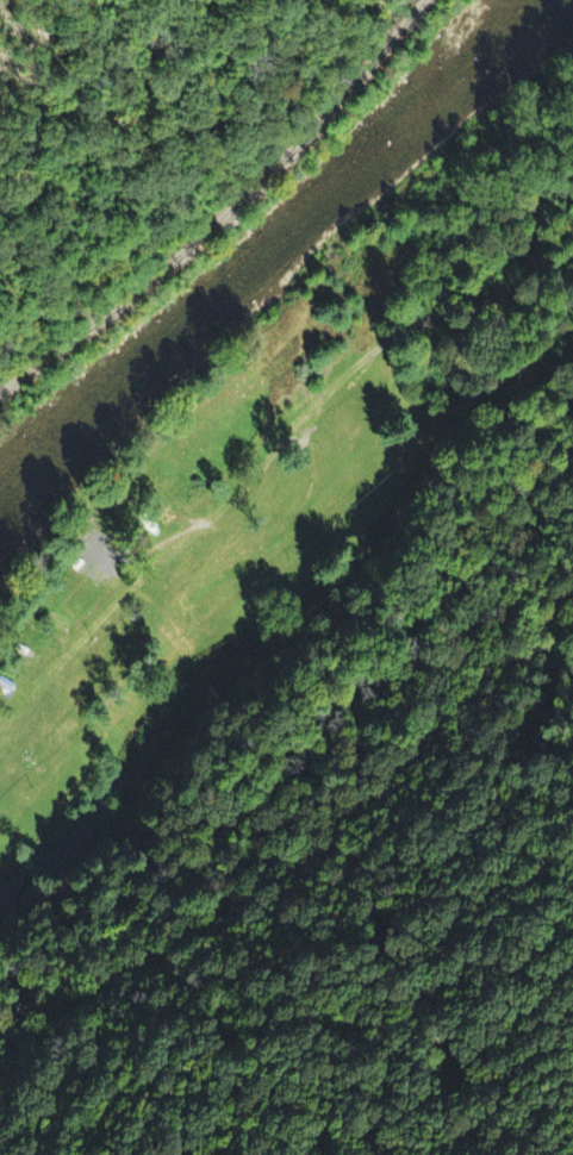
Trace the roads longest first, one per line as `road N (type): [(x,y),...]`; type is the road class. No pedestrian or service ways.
road 1 (residential): [(572,414),(554,425),(541,497),(341,685),(0,935)]
road 2 (residential): [(0,1087),(82,989),(444,730),(572,571)]
road 3 (residential): [(164,557),(233,501),(393,338),(454,329),(482,341),(554,425)]

